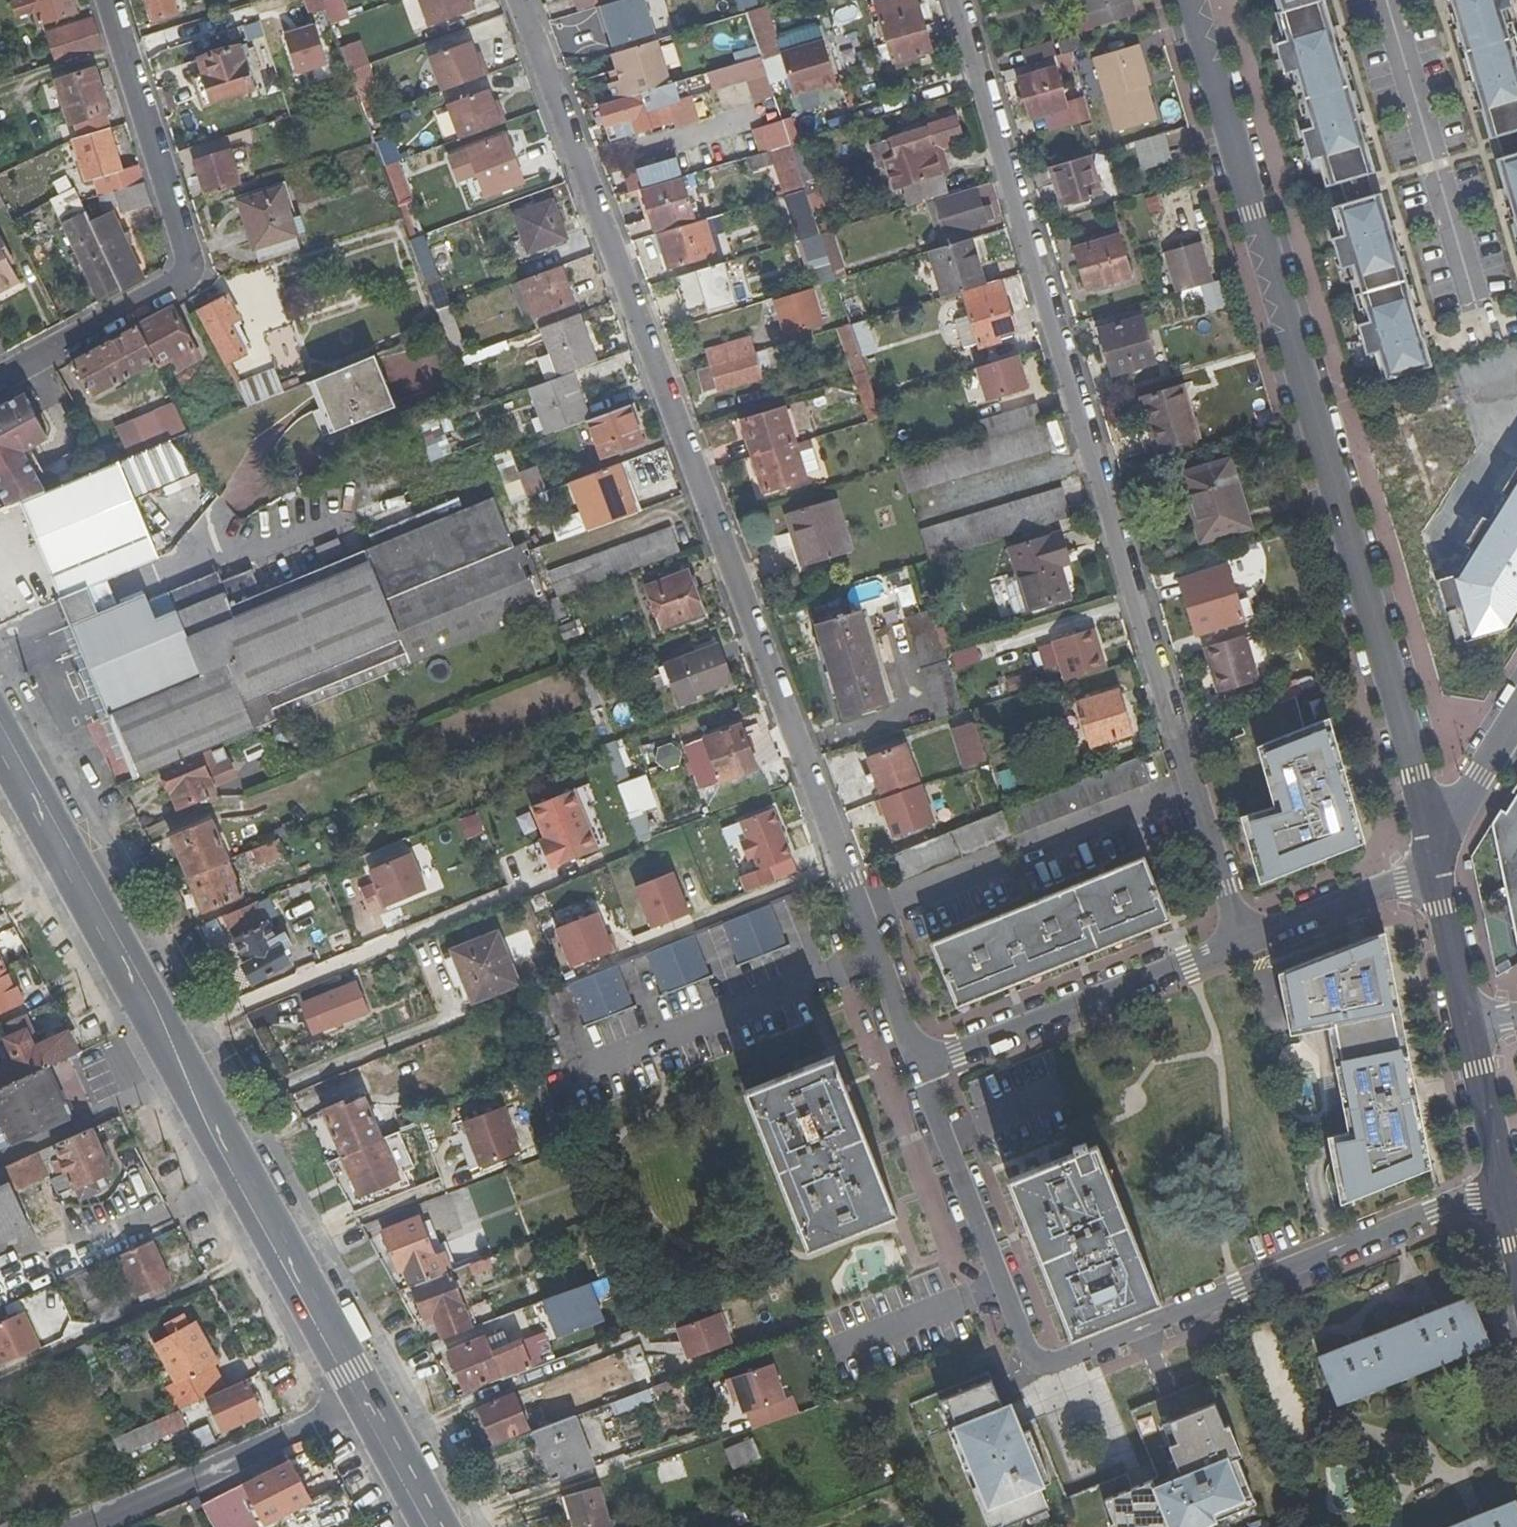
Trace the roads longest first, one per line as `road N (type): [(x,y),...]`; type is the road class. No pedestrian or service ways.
road 1 (residential): [(957,0),(1243,943)]
road 2 (residential): [(518,0),(849,882)]
road 3 (residential): [(1435,855),(1351,533),(1190,0)]
road 4 (residential): [(1502,1189),(1039,1363),(1027,1355),(919,1070)]
road 5 (primary): [(0,736),(369,1401)]
road 6 (residential): [(107,0),(188,273),(0,380)]
road 7 (residential): [(919,1070),(1243,943)]
road 8 (residential): [(87,1526),(369,1401)]
road 9 (residential): [(1243,943),(1399,884),(1435,855)]
road 10 (residential): [(919,1070),(849,882)]
road 11 (residential): [(1467,1027),(1435,855)]
road 12 (residential): [(1502,1189),(1467,1027)]
road 13 (residential): [(1435,855),(1516,722)]
road 14 (primary): [(369,1401),(437,1526)]

